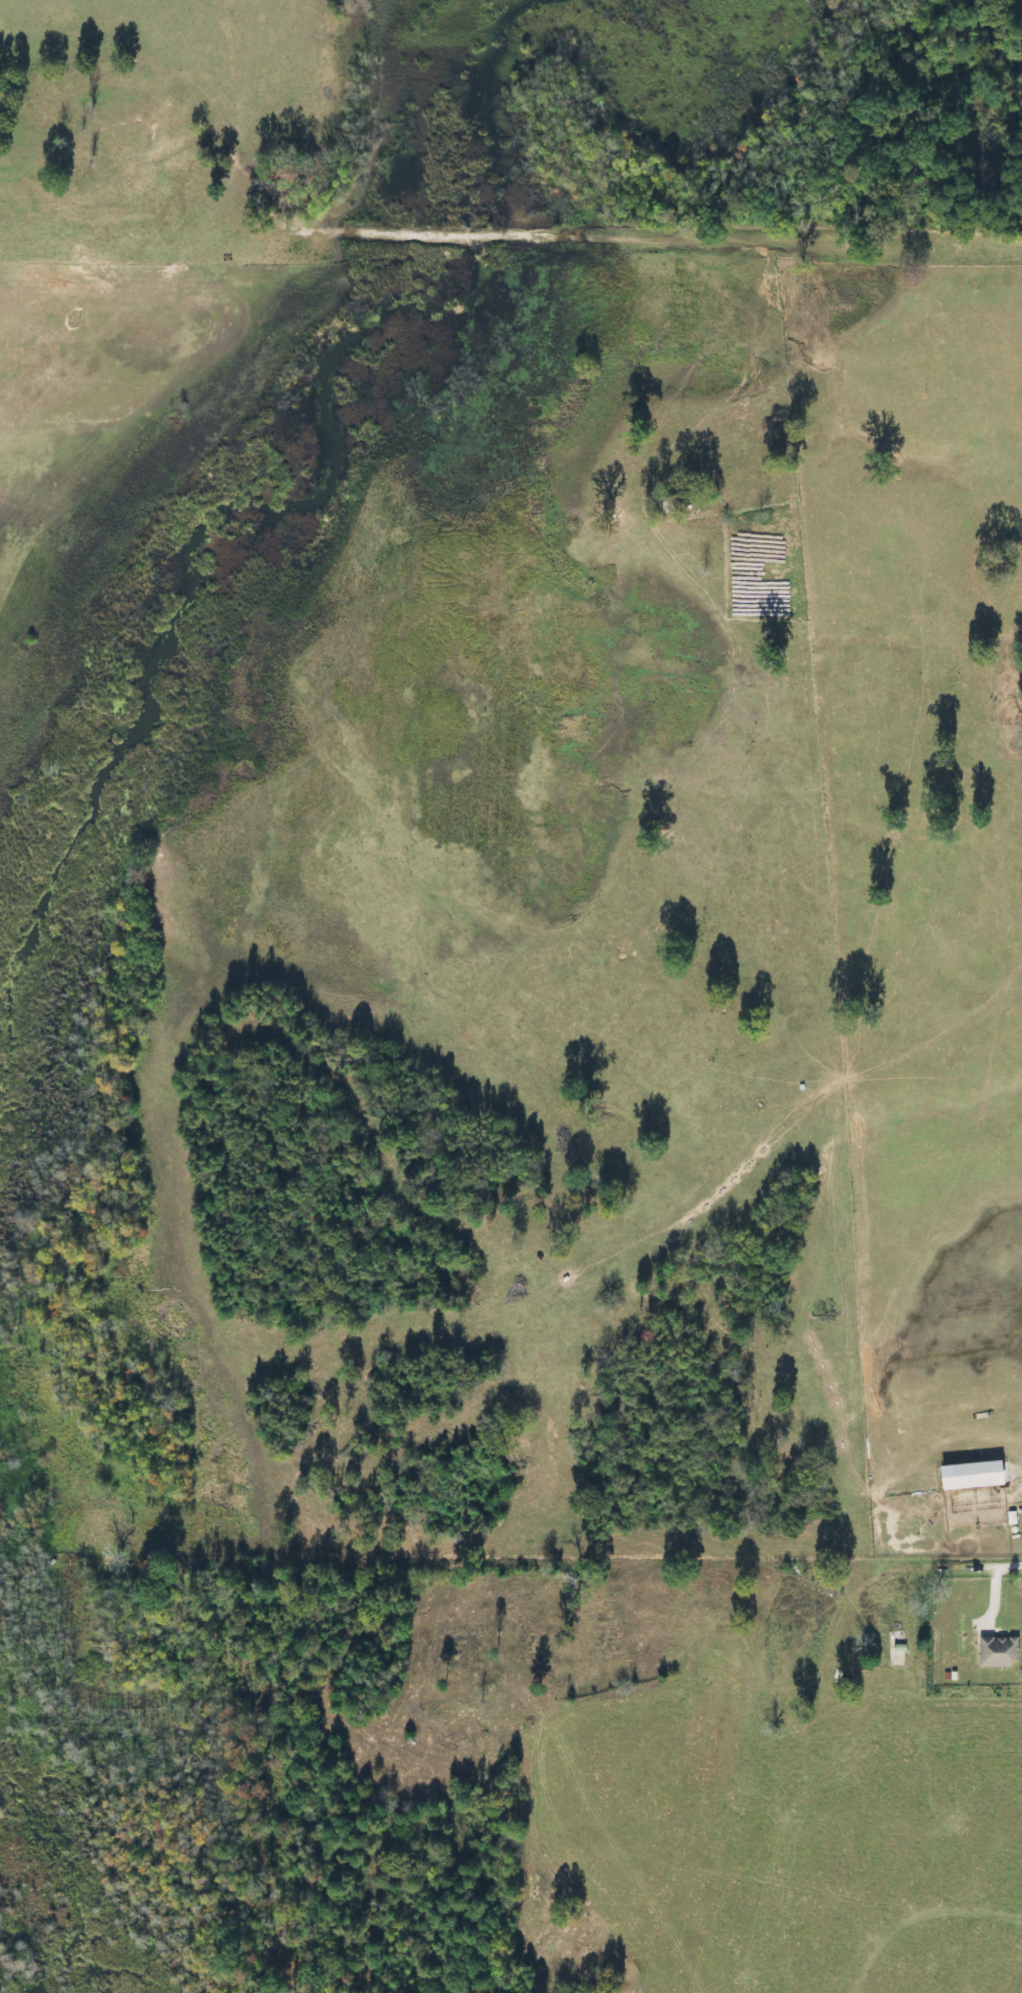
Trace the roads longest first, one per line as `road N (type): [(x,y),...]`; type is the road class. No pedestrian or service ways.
road 1 (residential): [(1021,1601),(921,1605),(875,1596),(854,1568),(840,1516),(832,1308),(819,1258)]

